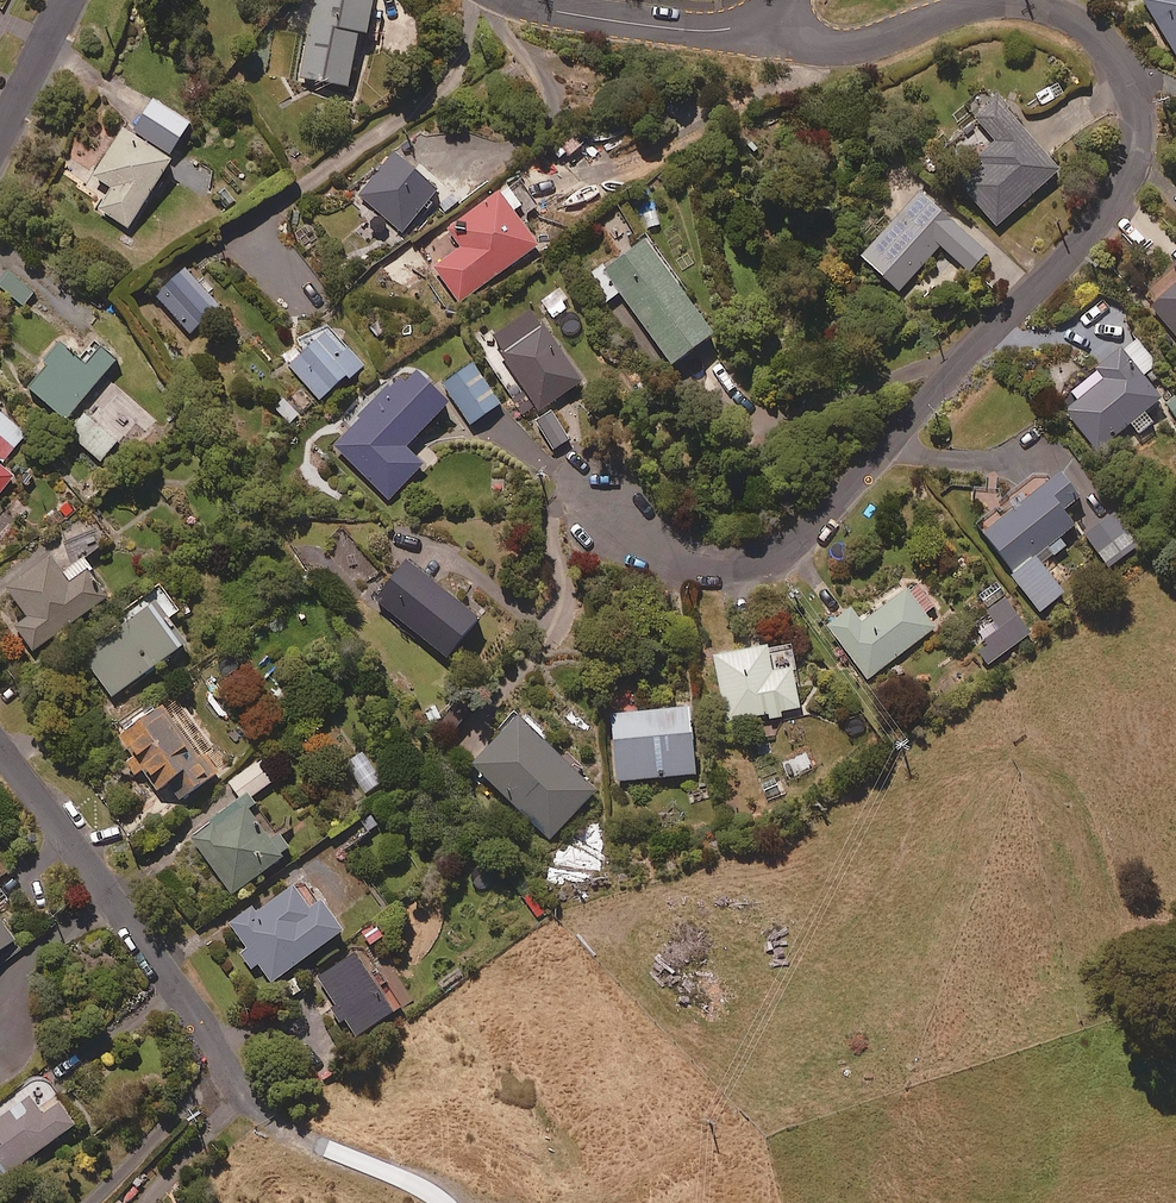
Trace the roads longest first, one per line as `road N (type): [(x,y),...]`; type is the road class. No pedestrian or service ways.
road 1 (residential): [(753,20),(790,38),(841,46),(961,13),(1037,8),(1095,37),(1117,64),(1132,98),(1132,164),(1094,229),(786,549),(753,561),(687,559),(588,504)]
road 2 (residential): [(0,742),(244,1064)]
road 3 (residential): [(520,0),(671,28),(731,28),(753,20)]
road 4 (residential): [(67,0),(0,135)]

